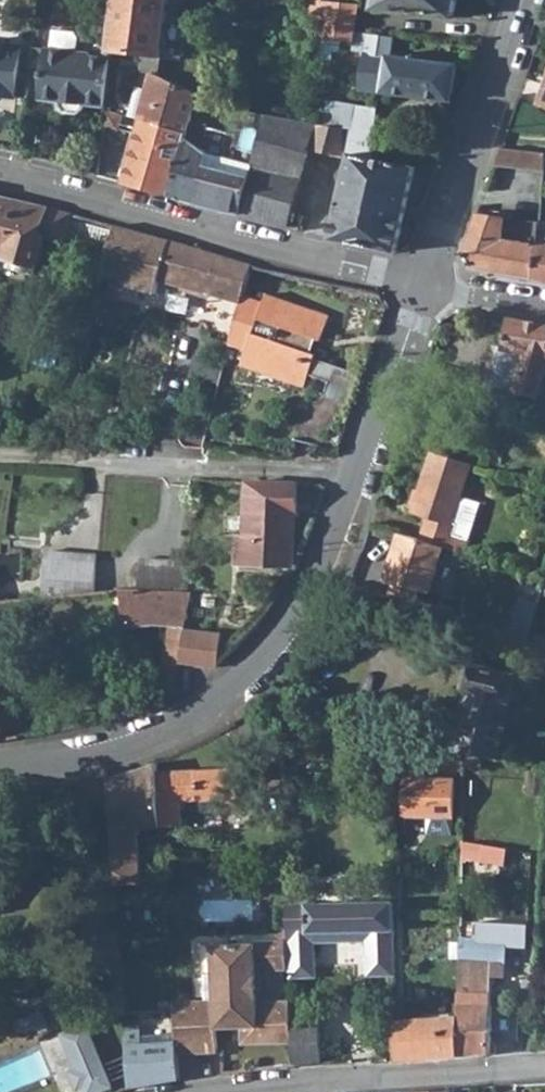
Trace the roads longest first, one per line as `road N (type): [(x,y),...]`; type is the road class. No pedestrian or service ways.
road 1 (tertiary): [(426,283),(318,576),(283,630),(185,722),(123,747),(0,776)]
road 2 (residential): [(0,177),(426,283)]
road 3 (residential): [(225,1091),(345,1077),(544,1069)]
road 4 (tertiary): [(522,0),(426,283)]
road 5 (residential): [(544,307),(426,283)]

